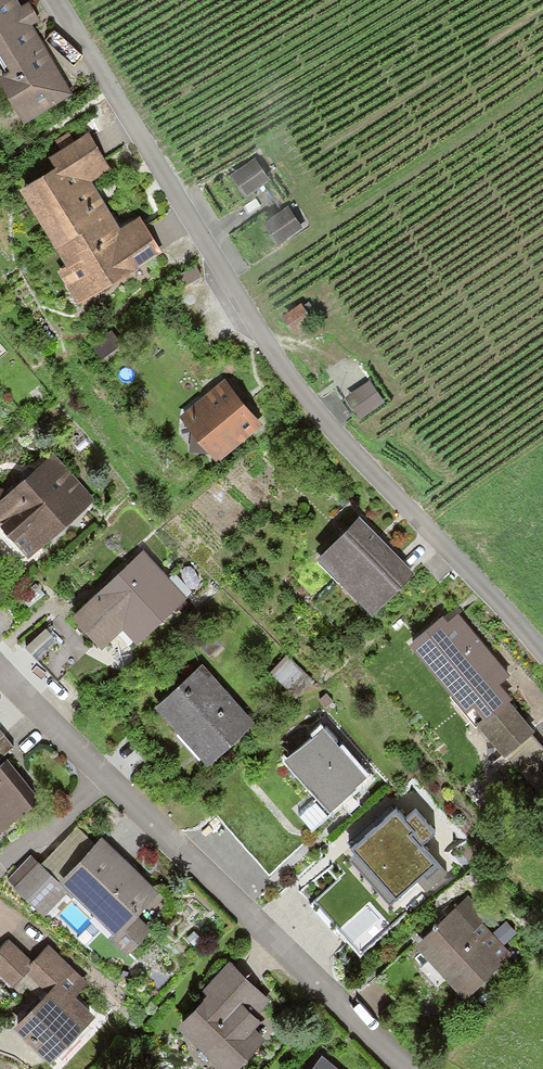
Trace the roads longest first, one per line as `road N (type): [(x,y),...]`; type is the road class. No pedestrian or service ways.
road 1 (residential): [(542,656),(300,395),(55,0)]
road 2 (residential): [(0,671),(410,1068)]

